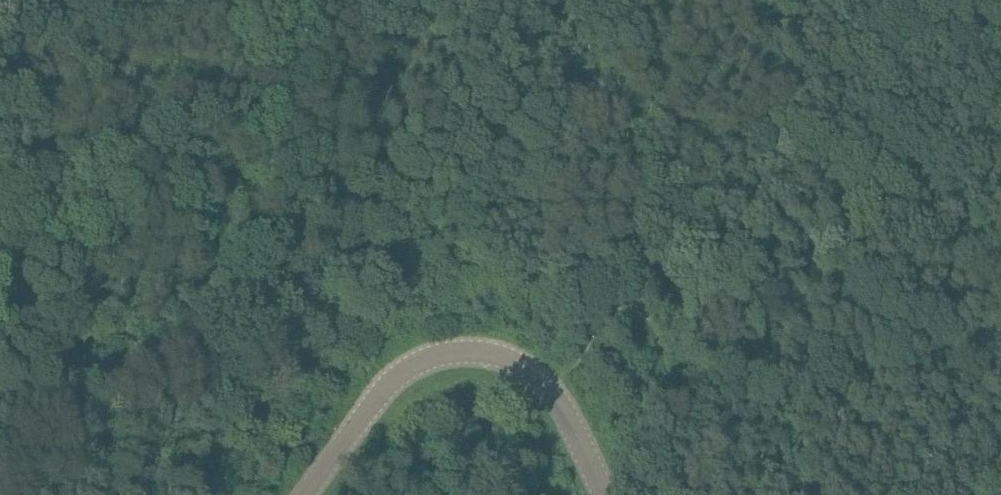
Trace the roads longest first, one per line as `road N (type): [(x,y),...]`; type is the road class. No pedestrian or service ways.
road 1 (tertiary): [(602,494),(545,381),(502,355),(463,349),(396,374),(304,494)]
road 2 (track): [(254,0),(165,33),(0,66)]

